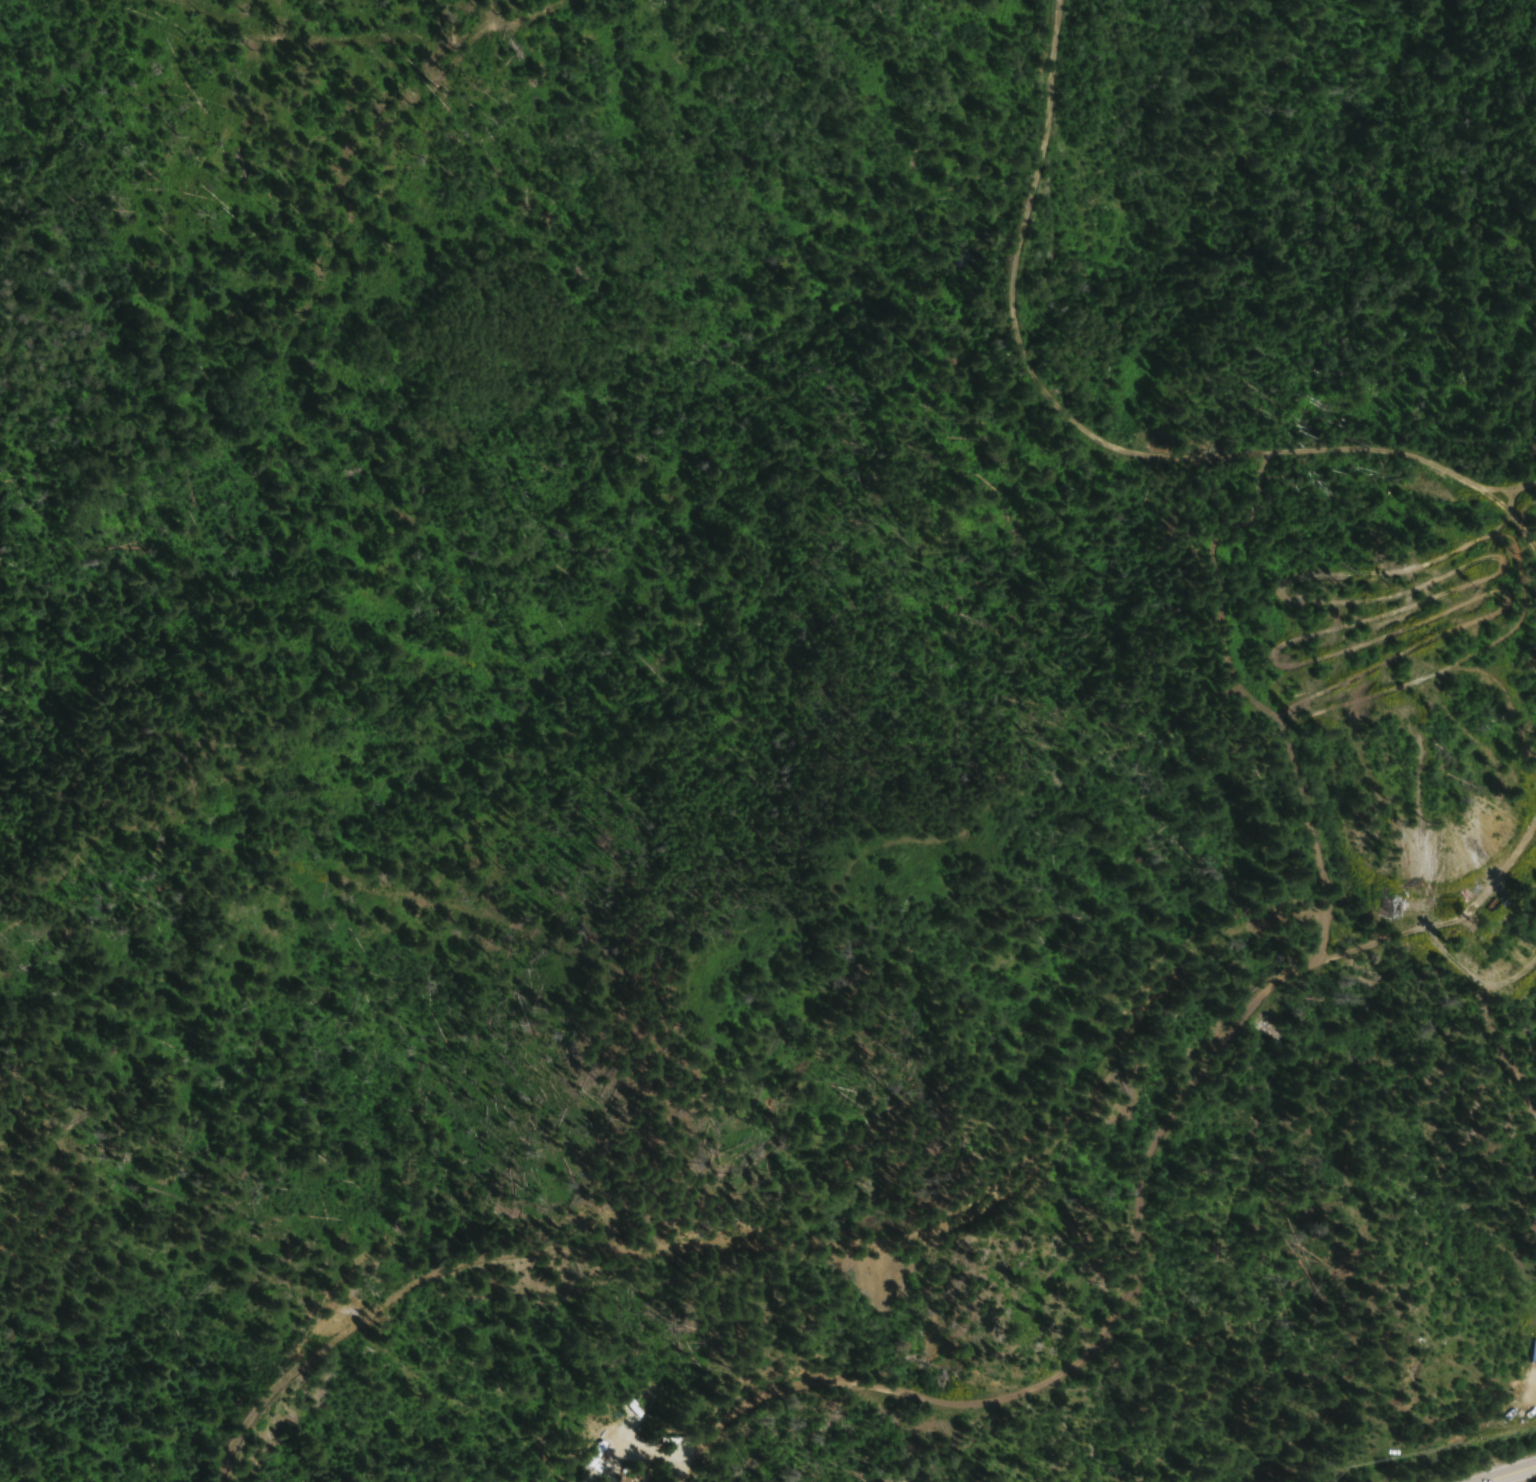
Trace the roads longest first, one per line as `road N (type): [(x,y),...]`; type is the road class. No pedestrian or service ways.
road 1 (track): [(1510,503),(1415,452),(1117,445),(1053,399),(1015,328),(1007,270),(1044,137),(1056,0)]

